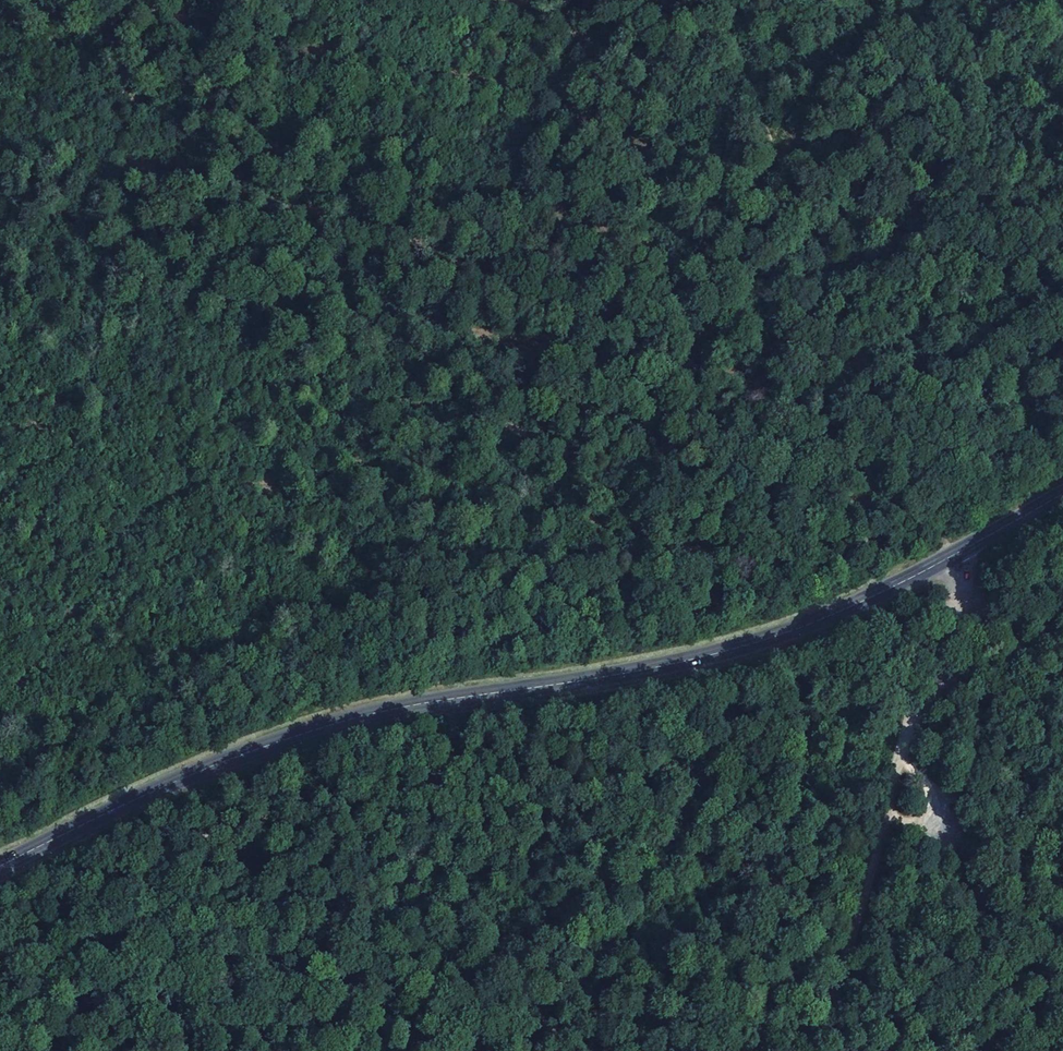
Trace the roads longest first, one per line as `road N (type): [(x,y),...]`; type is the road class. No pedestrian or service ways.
road 1 (secondary): [(0,867),(207,768),(367,714),(730,650),(951,563),(1062,498)]
road 2 (track): [(803,1050),(951,563)]
road 3 (track): [(951,563),(976,582),(1062,705)]

